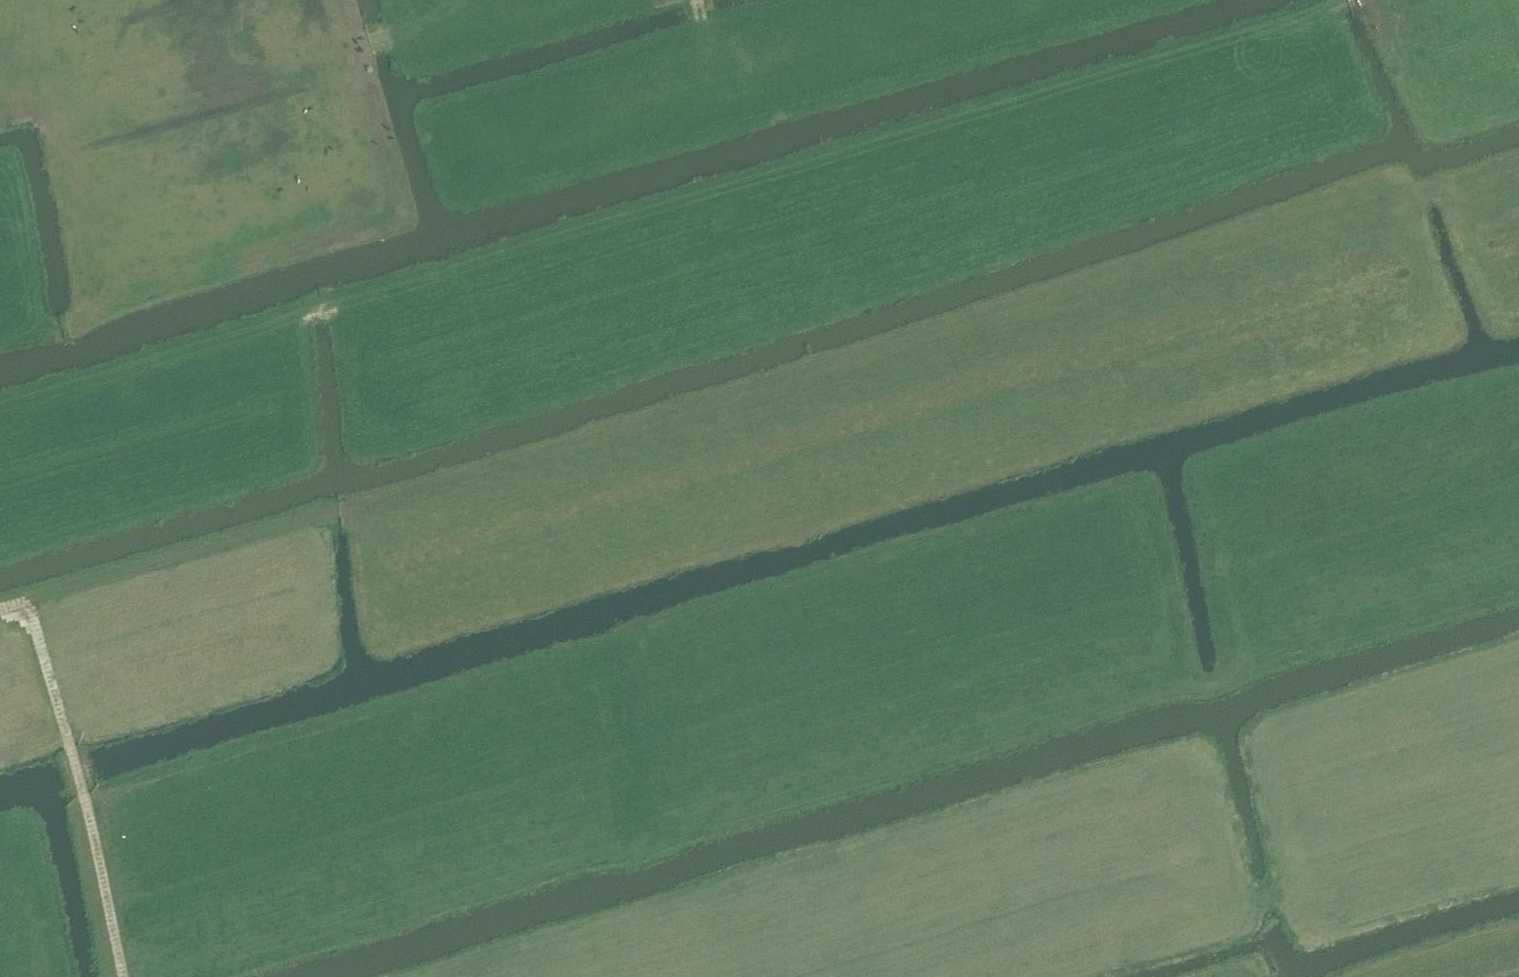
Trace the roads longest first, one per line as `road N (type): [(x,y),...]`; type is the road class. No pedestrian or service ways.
road 1 (track): [(0,609),(32,619),(82,788),(122,976)]

